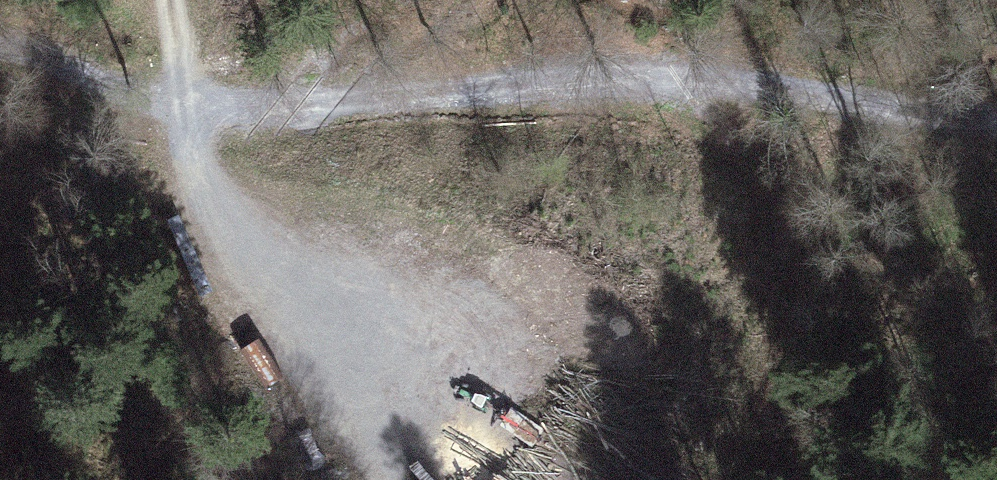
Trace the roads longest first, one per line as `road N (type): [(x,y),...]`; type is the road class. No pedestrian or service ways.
road 1 (track): [(996,112),(778,79),(467,90),(260,115),(176,113),(60,61),(0,50)]
road 2 (track): [(163,0),(192,178),(289,311),(387,479)]
road 3 (track): [(579,479),(559,409),(518,348),(475,316),(422,300),(289,311)]

